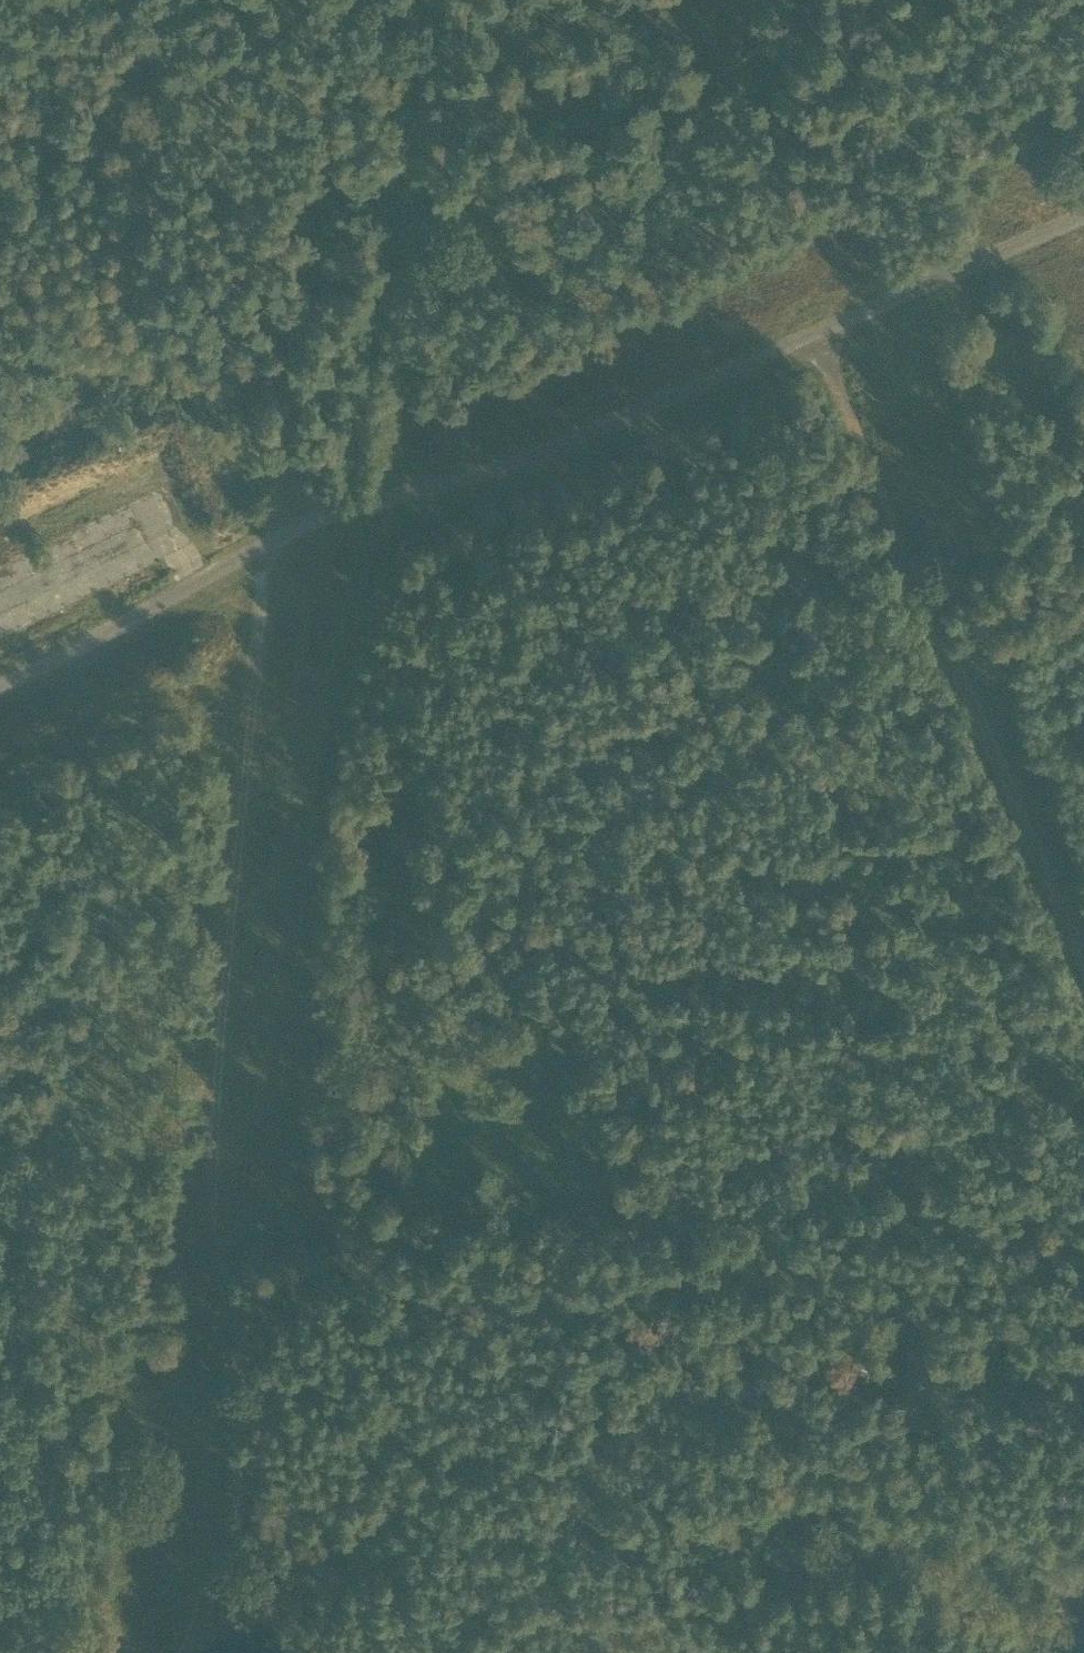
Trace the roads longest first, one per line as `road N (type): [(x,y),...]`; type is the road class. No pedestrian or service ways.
road 1 (track): [(264,551),(216,1152),(210,1539),(186,1652)]
road 2 (track): [(502,1609),(387,1548),(302,1531),(274,1515),(266,1306),(312,1263),(383,1250),(396,1237),(414,1200),(426,1131),(456,1101),(558,1087),(578,1101),(574,1120)]
road 3 (track): [(0,680),(318,525),(819,333)]
road 4 (track): [(1083,934),(819,333)]
road 5 (track): [(479,0),(387,501)]
road 6 (track): [(819,333),(1083,213)]

